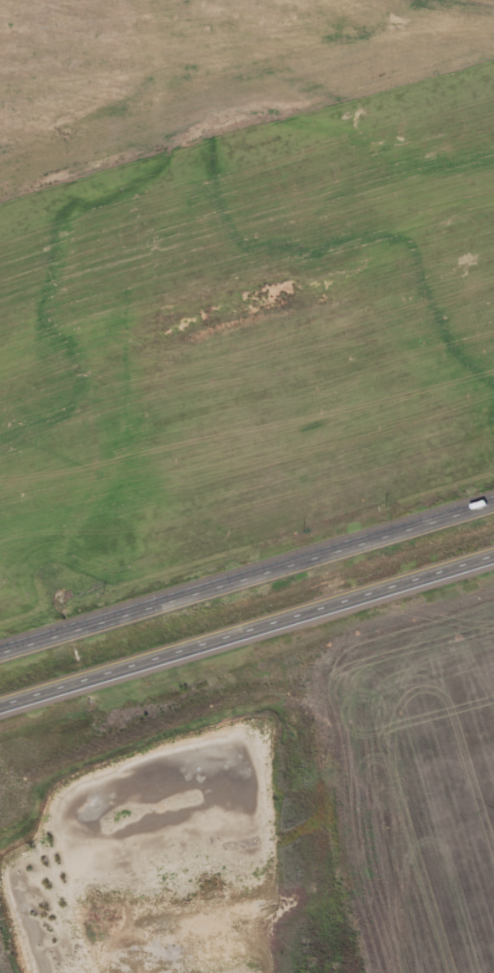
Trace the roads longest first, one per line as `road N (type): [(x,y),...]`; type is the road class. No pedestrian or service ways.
road 1 (trunk): [(0,712),(493,561)]
road 2 (trunk): [(493,505),(0,654)]

